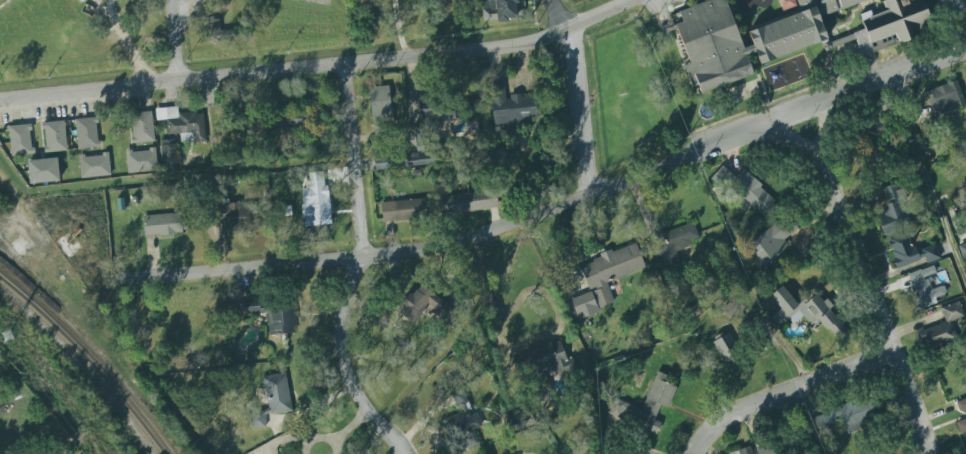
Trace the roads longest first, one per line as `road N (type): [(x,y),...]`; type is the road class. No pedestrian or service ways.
road 1 (residential): [(89,281),(473,241),(965,51)]
road 2 (residential): [(0,99),(500,49),(630,0)]
road 3 (residential): [(928,453),(805,110)]
road 4 (residential): [(405,453),(365,409),(344,368),(340,321),(362,255)]
road 5 (residential): [(704,433),(727,414),(893,349)]
road 6 (residential): [(591,195),(572,48),(551,0)]
road 7 (residential): [(362,255),(344,64)]

